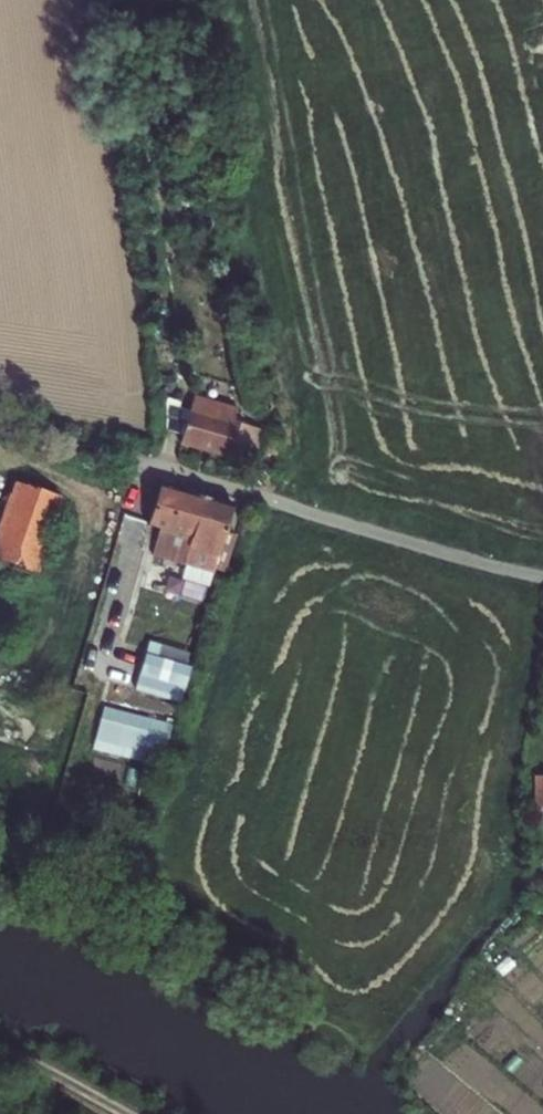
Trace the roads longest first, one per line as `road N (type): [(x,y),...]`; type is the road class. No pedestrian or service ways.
road 1 (unclassified): [(0,437),(542,579)]

